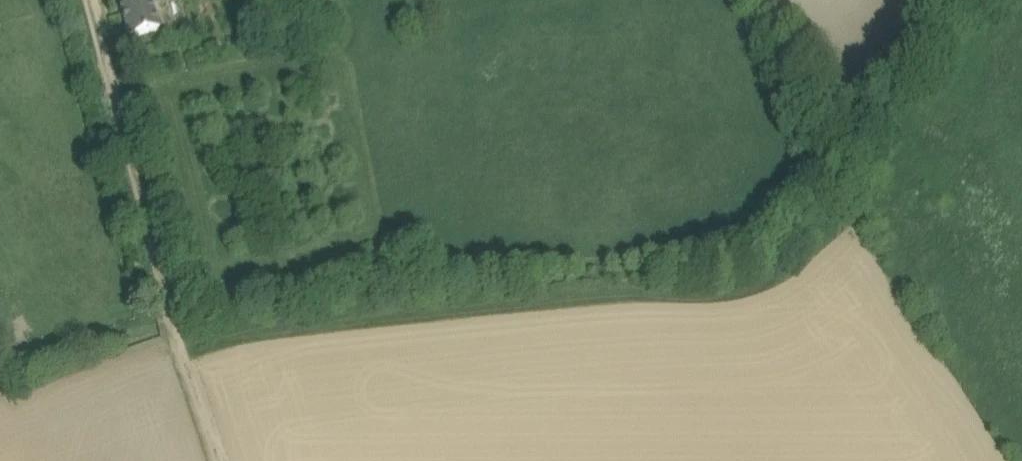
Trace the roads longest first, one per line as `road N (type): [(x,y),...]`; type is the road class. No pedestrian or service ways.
road 1 (track): [(225,460),(93,0)]

